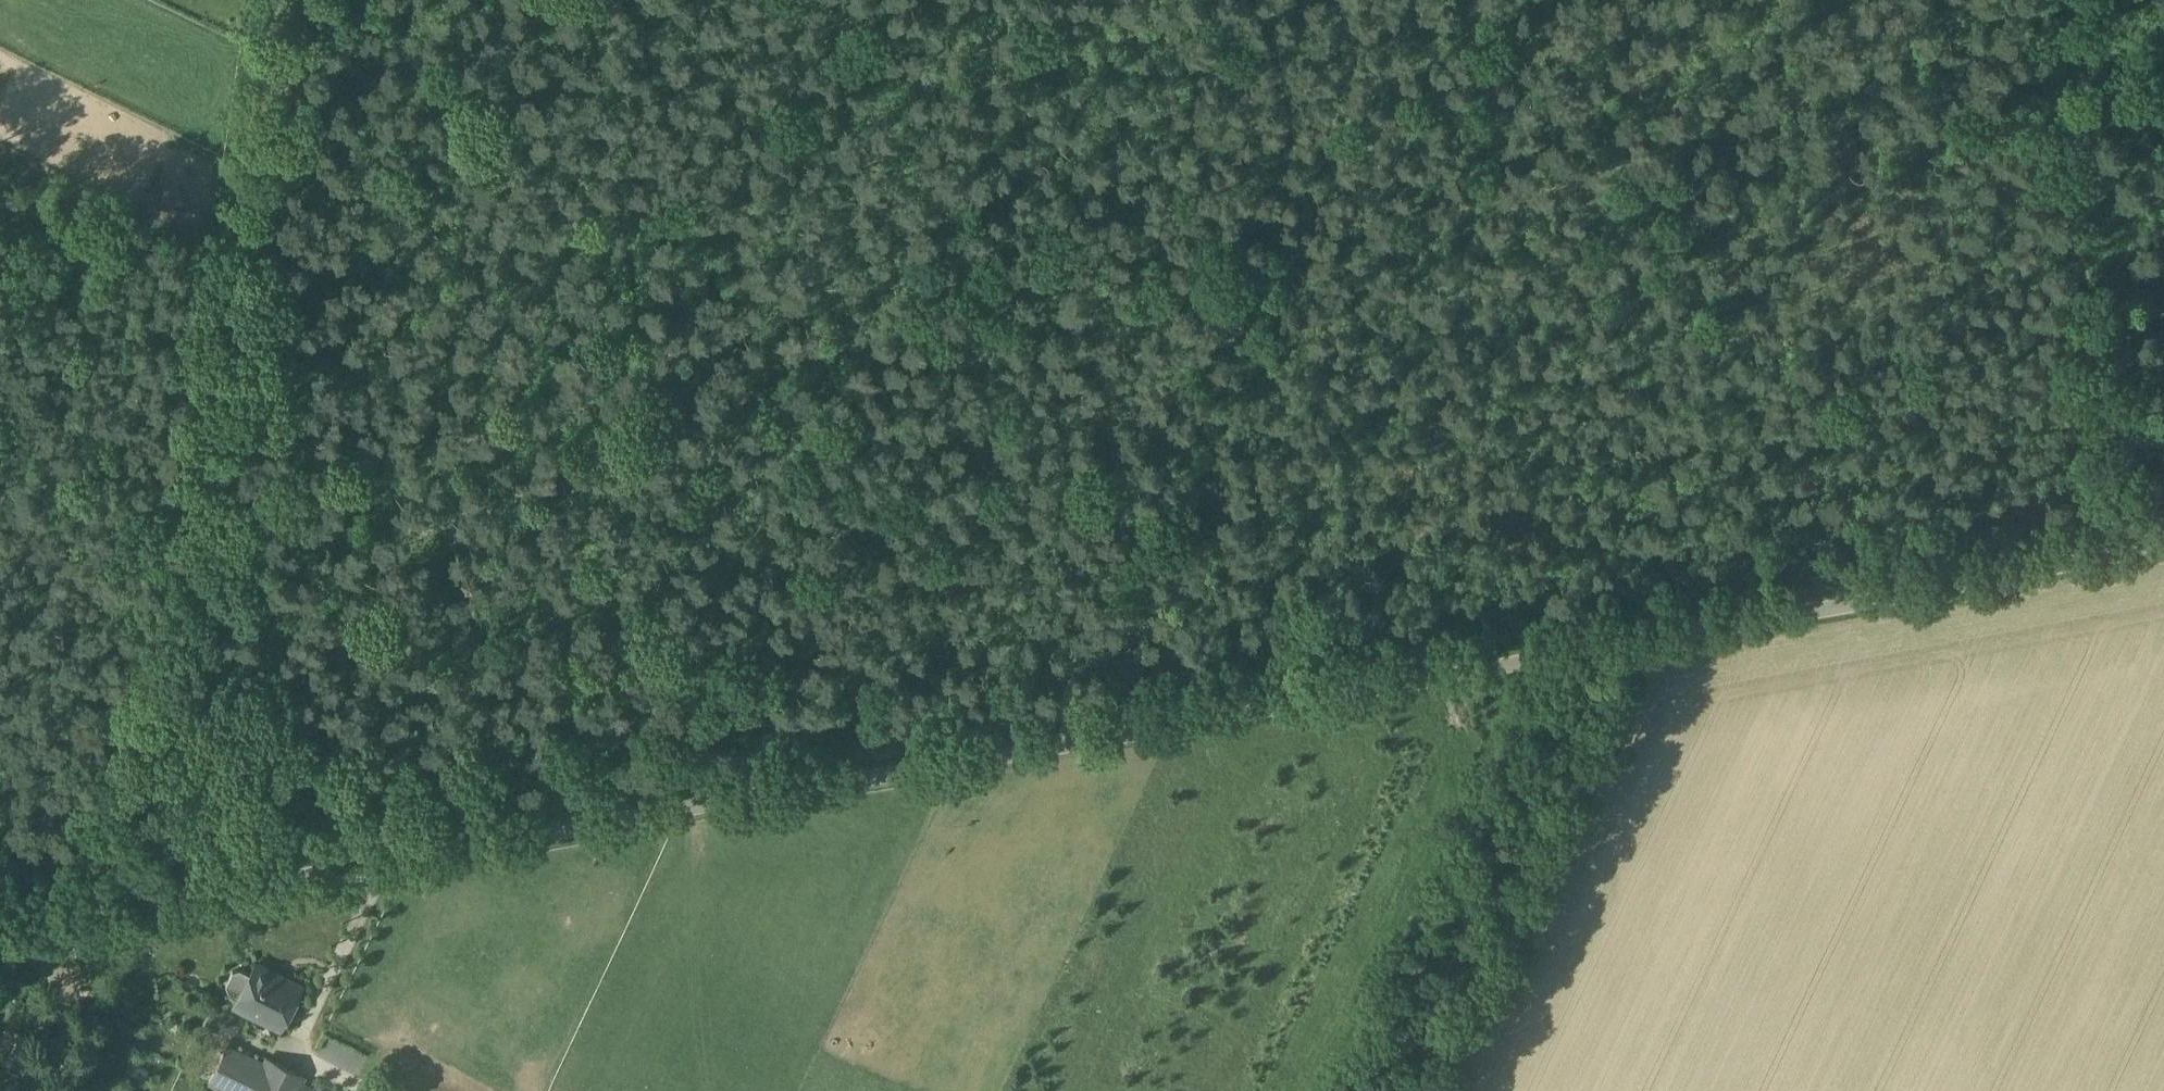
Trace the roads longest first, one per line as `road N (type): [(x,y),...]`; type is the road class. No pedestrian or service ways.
road 1 (unclassified): [(0,925),(2163,549)]
road 2 (track): [(232,519),(1512,213)]

